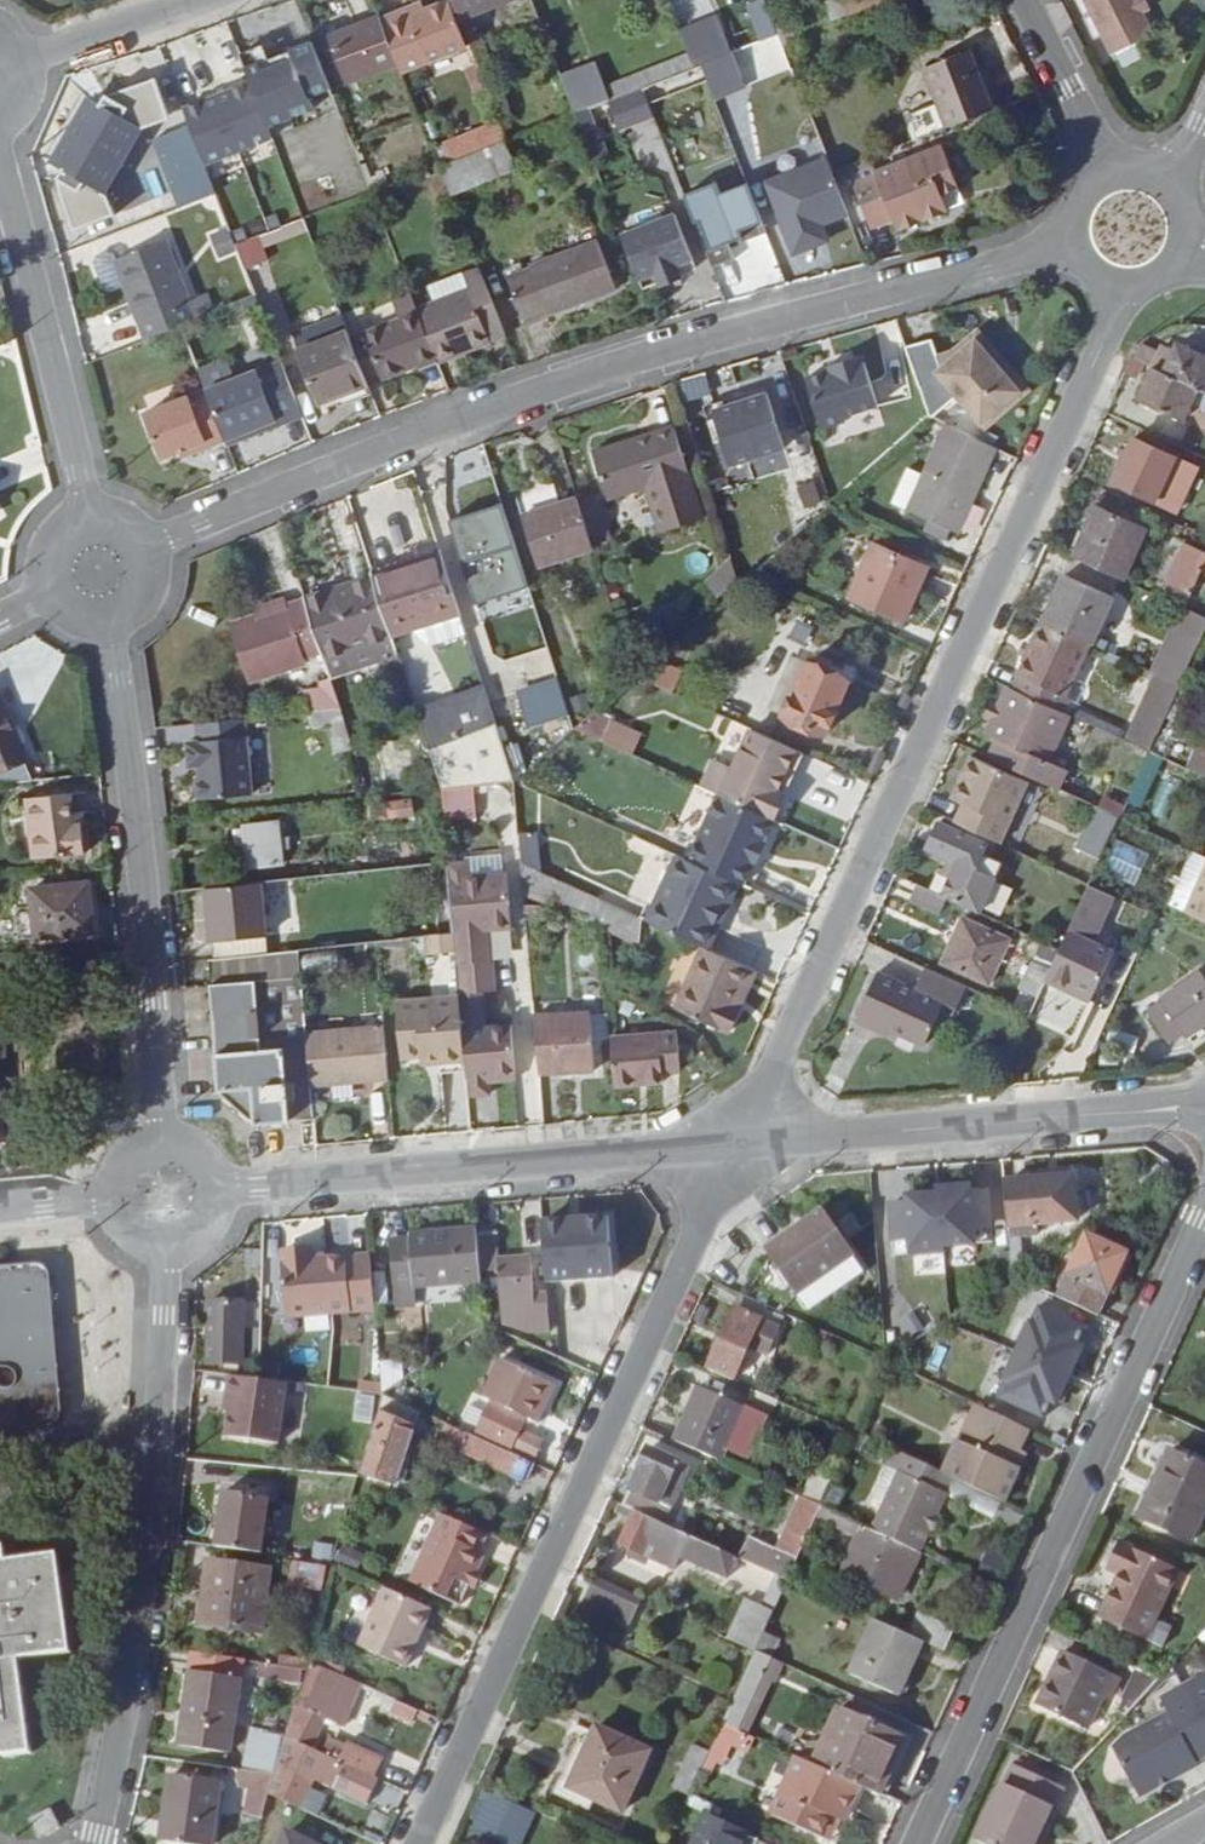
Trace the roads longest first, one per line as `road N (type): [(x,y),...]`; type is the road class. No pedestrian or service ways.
road 1 (residential): [(1084,245),(585,379),(146,552)]
road 2 (residential): [(739,1143),(1139,274)]
road 3 (residential): [(418,1843),(739,1143)]
road 4 (residential): [(1204,1216),(920,1843)]
road 5 (residential): [(94,1843),(144,1557),(166,1248)]
road 6 (residential): [(214,1185),(739,1143)]
road 7 (residential): [(109,621),(141,875),(163,1144)]
road 8 (residential): [(739,1143),(1204,1107)]
road 9 (residential): [(87,521),(0,166)]
road 10 (residential): [(0,71),(207,0)]
road 11 (residential): [(1116,180),(1023,0)]

